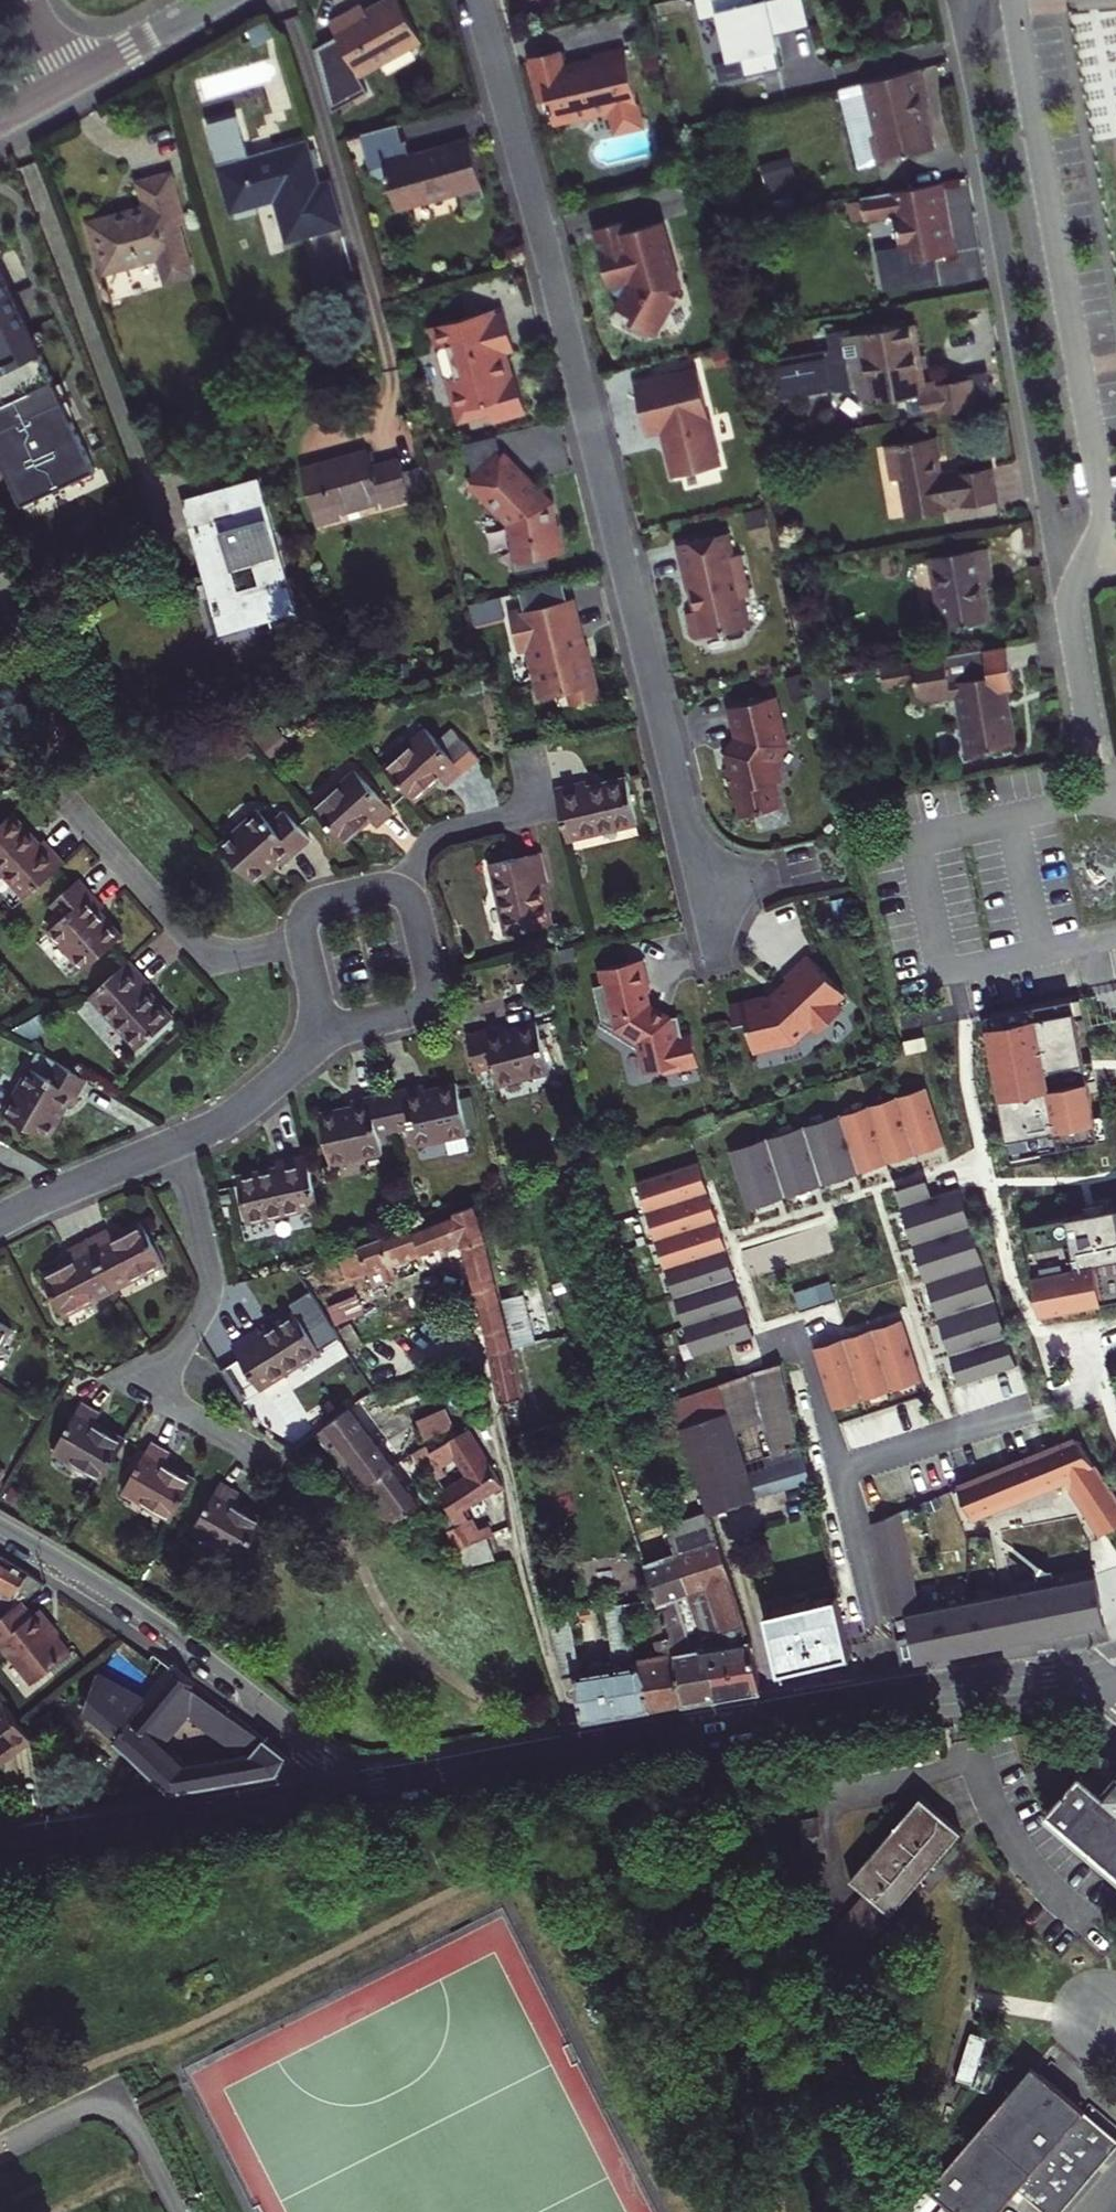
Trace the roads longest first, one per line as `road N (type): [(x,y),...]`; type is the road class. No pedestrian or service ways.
road 1 (residential): [(478,0),(703,899)]
road 2 (residential): [(1016,0),(1102,498),(1101,530),(1068,611),(1095,765),(1115,797)]
road 3 (tertiary): [(1105,1662),(331,1789)]
road 4 (residential): [(331,1789),(315,1753),(196,1653),(0,1528)]
road 5 (tertiary): [(331,1789),(0,1846)]
road 6 (residential): [(62,794),(217,960),(302,941)]
road 7 (unclassified): [(0,2150),(114,2093),(174,2211)]
road 8 (residential): [(178,1145),(208,1294),(175,1361)]
road 9 (residential): [(400,888),(417,909),(428,990),(412,1007),(320,1028)]
road 10 (residential): [(0,1220),(178,1145)]
road 11 (residential): [(178,1145),(249,1104),(320,1028)]
road 12 (residential): [(175,1361),(166,1384),(178,1411),(276,1468)]
road 13 (residential): [(400,888),(446,830),(535,808)]
road 14 (tertiary): [(76,78),(217,0)]
road 15 (residential): [(302,941),(302,915),(320,898),(400,888)]

